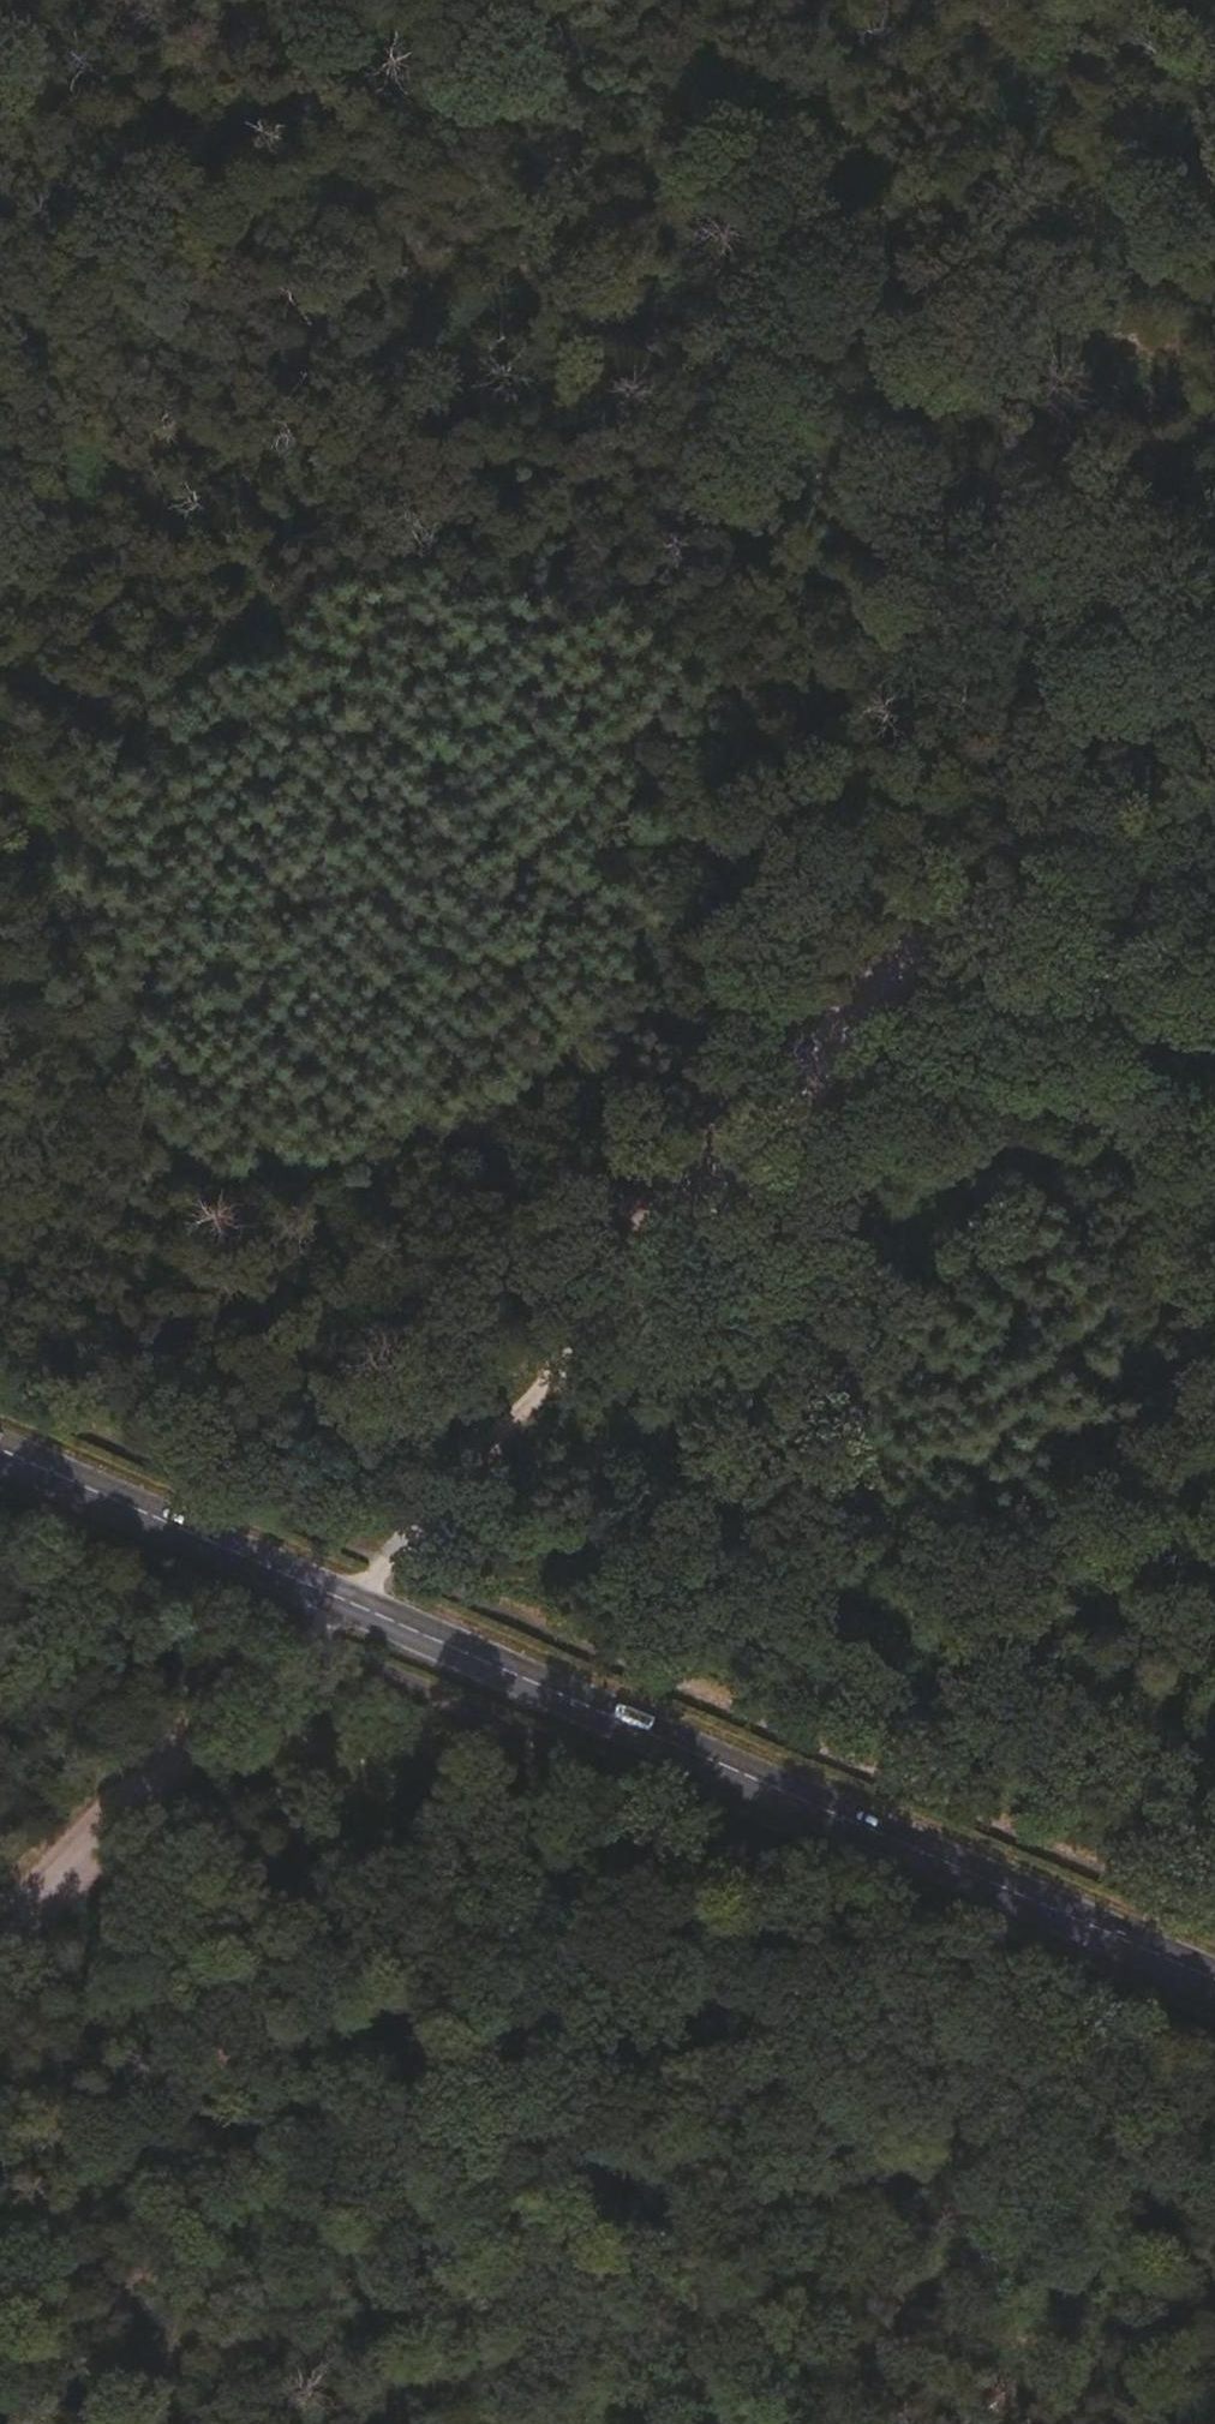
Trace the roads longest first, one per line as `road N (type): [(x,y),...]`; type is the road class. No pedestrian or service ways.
road 1 (secondary): [(308,1589),(1214,1984)]
road 2 (unclassified): [(308,1589),(802,1027)]
road 3 (track): [(0,370),(532,0)]
road 4 (track): [(802,1027),(1214,569)]
road 5 (track): [(0,1934),(308,1589)]
road 6 (secondary): [(0,1454),(308,1589)]

